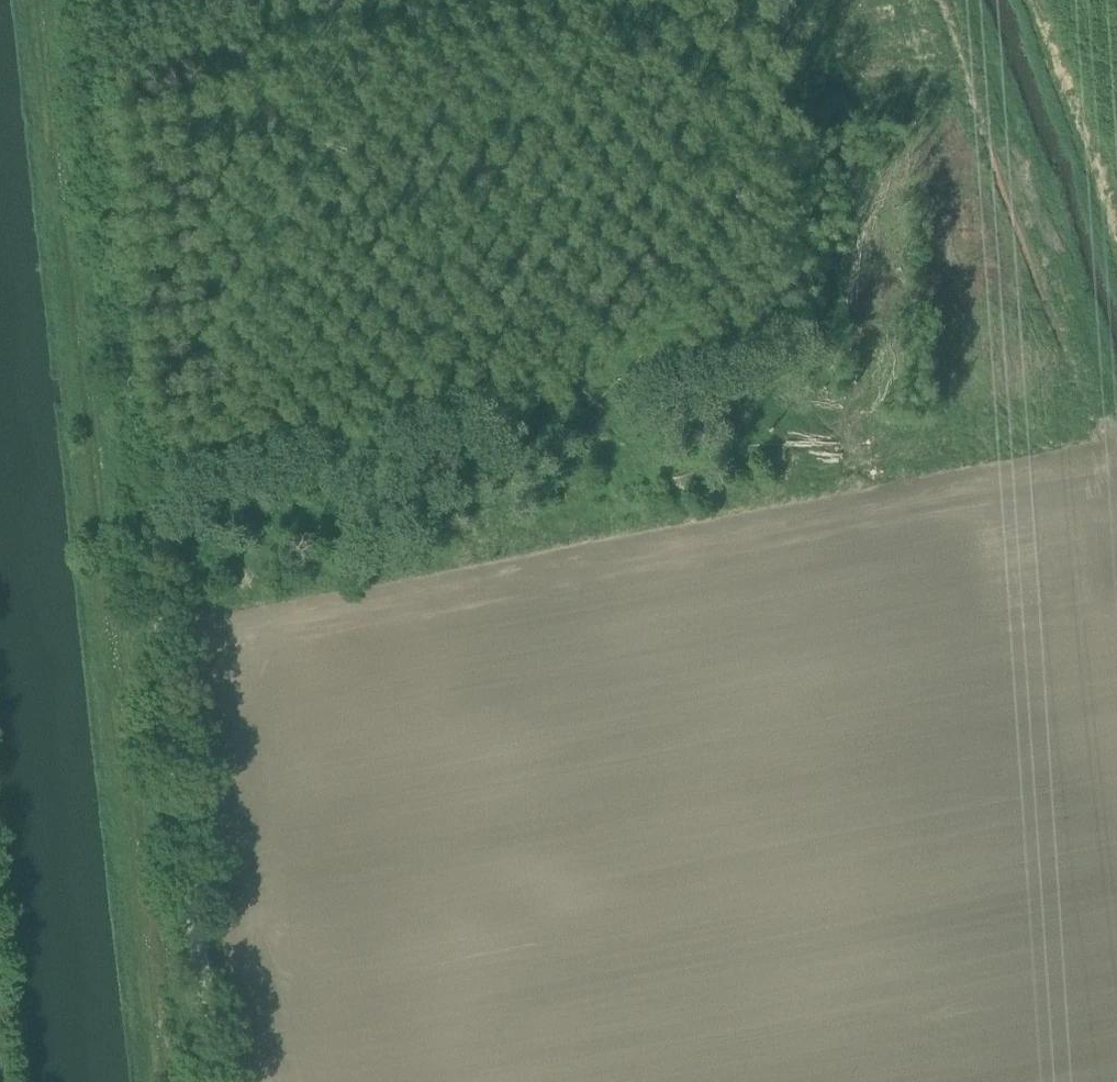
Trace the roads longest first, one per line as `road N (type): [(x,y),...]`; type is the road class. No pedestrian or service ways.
road 1 (unclassified): [(215,1081),(95,0)]

